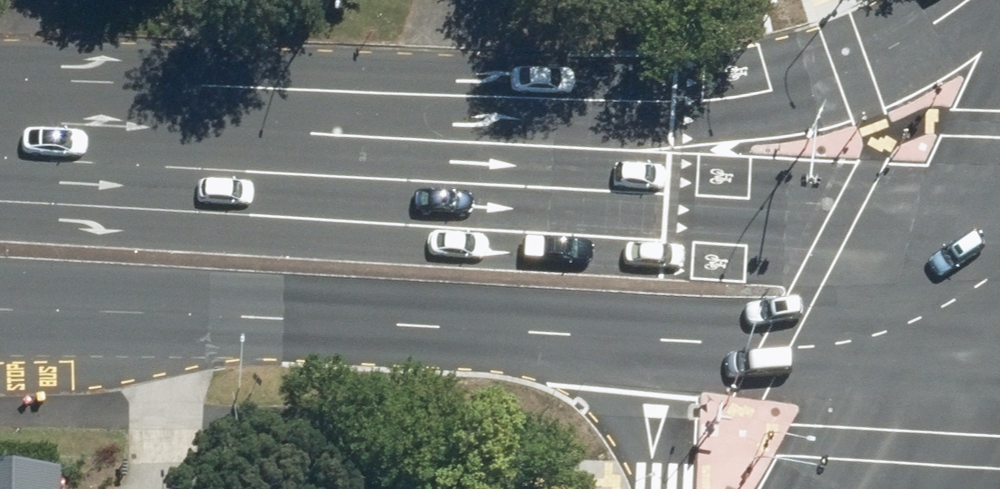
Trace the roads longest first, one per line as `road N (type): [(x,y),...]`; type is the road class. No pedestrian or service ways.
road 1 (primary): [(613,346),(0,315)]
road 2 (primary): [(0,169),(562,190)]
road 3 (primary): [(562,190),(848,84),(999,0)]
road 4 (primary): [(562,190),(956,215)]
road 5 (primary): [(880,361),(613,346)]
road 6 (primary): [(880,361),(956,215)]
road 7 (primary): [(672,488),(665,436),(613,346)]
road 8 (secondary): [(811,488),(880,361)]

